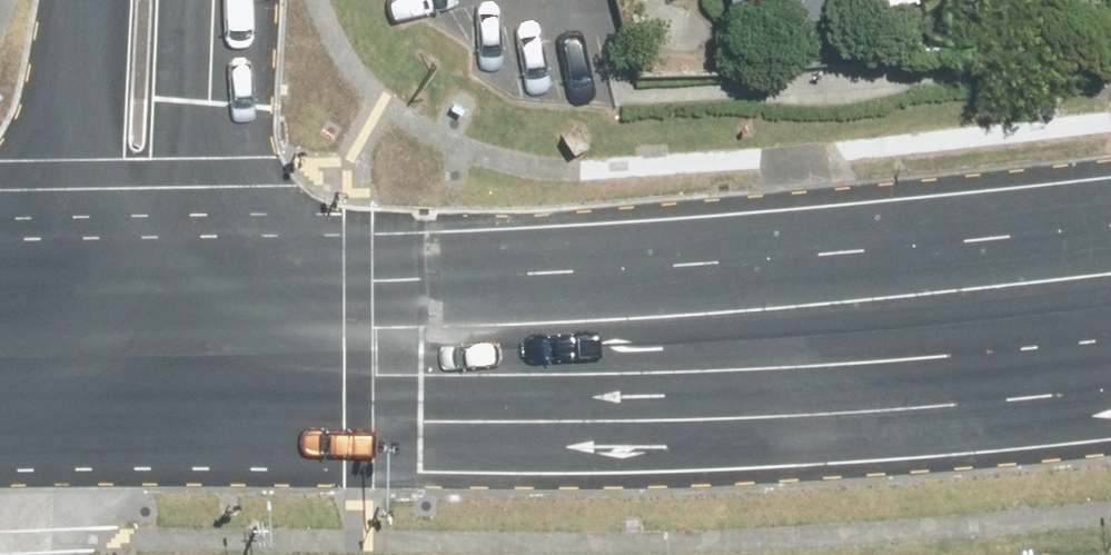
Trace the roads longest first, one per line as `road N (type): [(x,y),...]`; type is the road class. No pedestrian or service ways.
road 1 (primary): [(1110,382),(406,415),(38,420)]
road 2 (primary): [(108,277),(450,270),(1010,238),(1110,222)]
road 3 (unclassified): [(108,277),(131,171),(144,0)]
road 4 (unclassified): [(38,420),(108,277)]

